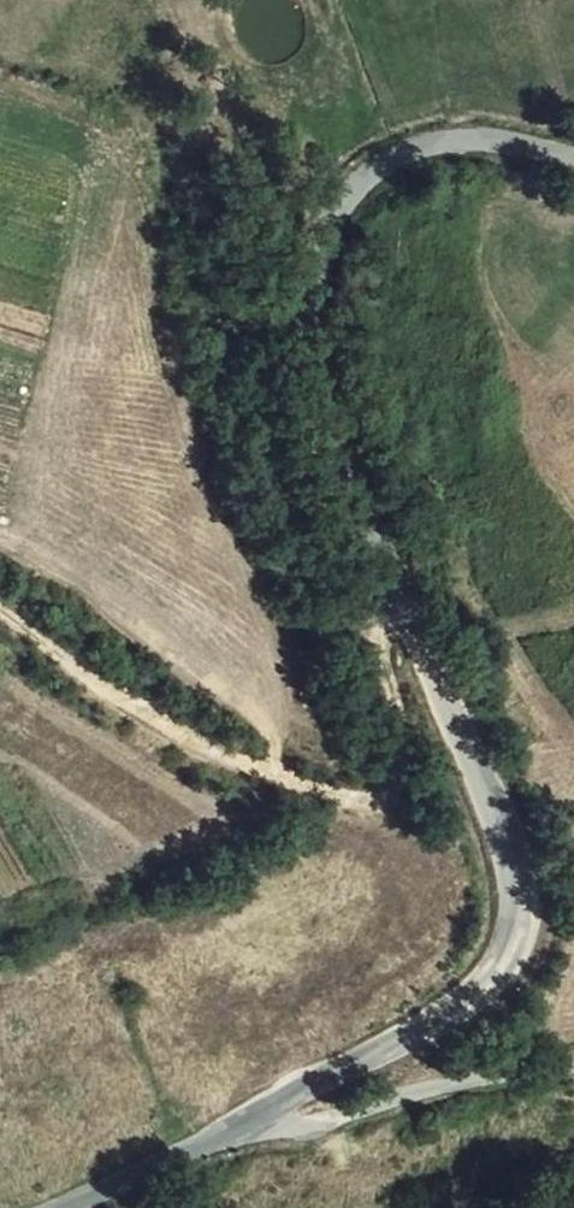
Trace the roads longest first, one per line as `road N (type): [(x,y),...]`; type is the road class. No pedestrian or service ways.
road 1 (tertiary): [(573,161),(441,151),(351,208),(335,320),(391,553),(528,871),(519,961),(373,1072)]
road 2 (tertiary): [(373,1072),(47,1207)]
road 3 (residential): [(573,1053),(373,1072)]

